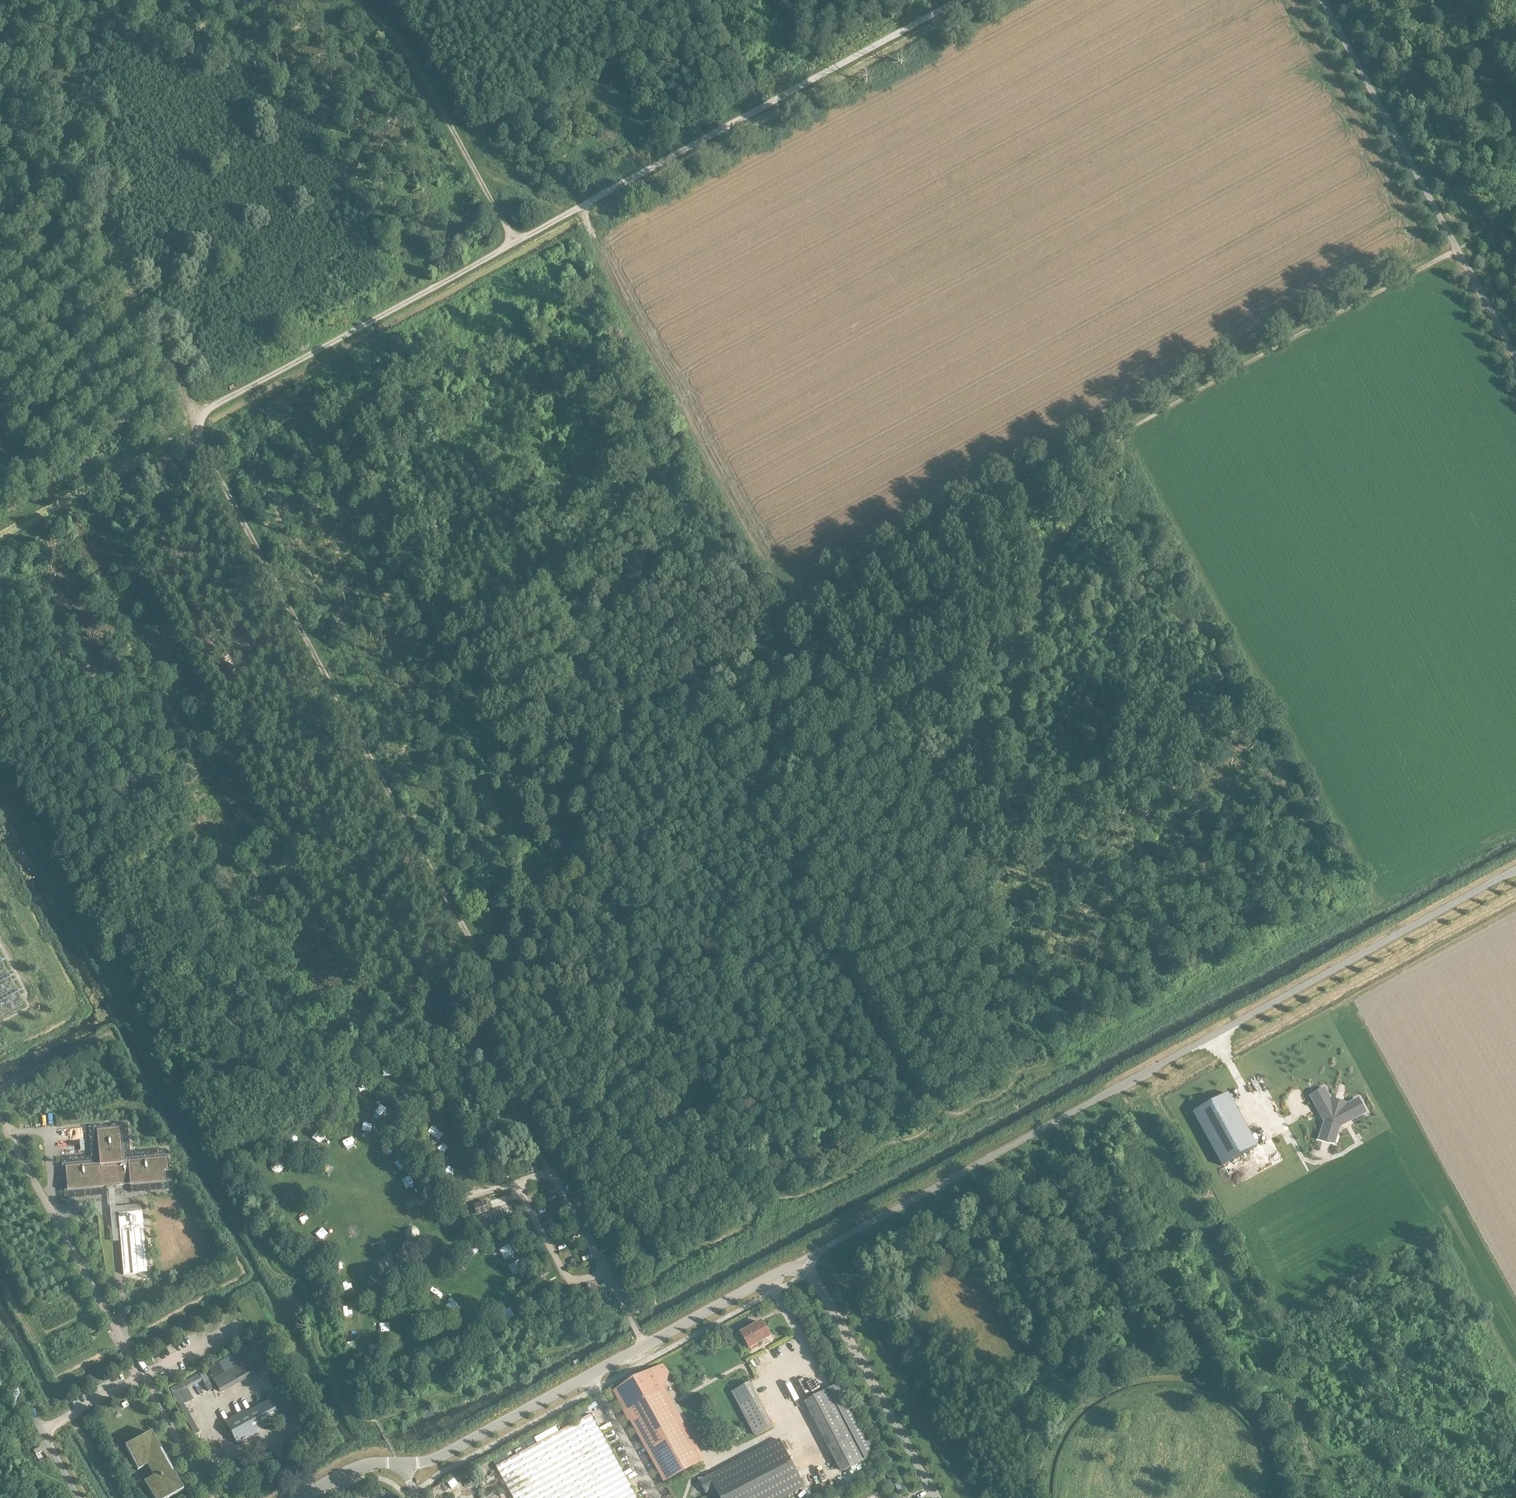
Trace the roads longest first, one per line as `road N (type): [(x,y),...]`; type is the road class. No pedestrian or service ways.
road 1 (track): [(959,0),(209,410),(201,426),(221,480),(494,980),(483,1041),(555,1176)]
road 2 (unclassified): [(806,1269),(826,1247),(1515,871)]
road 3 (unclassified): [(1515,357),(1321,0)]
road 4 (track): [(1456,250),(1116,438)]
road 5 (track): [(519,241),(409,49),(359,0)]
road 6 (unclassified): [(936,1497),(806,1269)]
road 7 (unclassified): [(767,1279),(803,1342),(776,1381),(774,1406),(819,1480)]
road 8 (unclassified): [(401,1465),(431,1460),(587,1375)]
road 9 (unclassified): [(587,1375),(767,1279)]
road 10 (residential): [(211,1497),(144,1377)]
road 11 (track): [(656,1497),(595,1388)]

